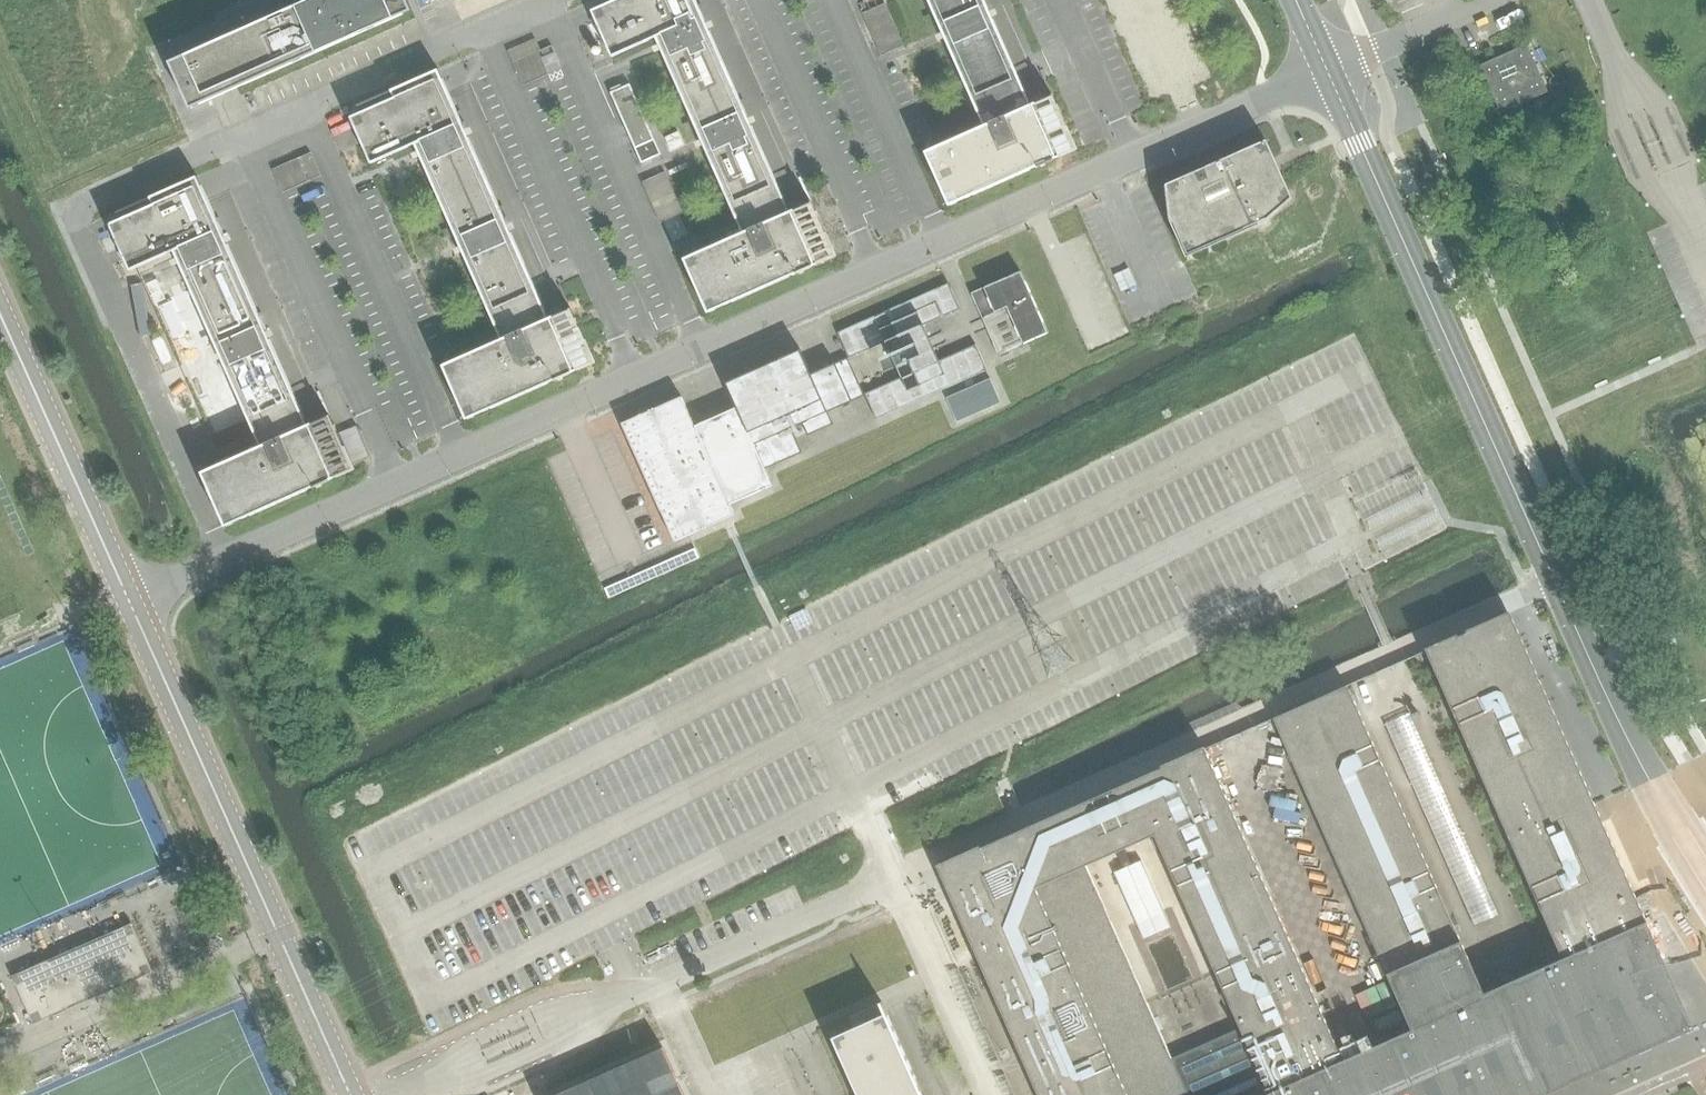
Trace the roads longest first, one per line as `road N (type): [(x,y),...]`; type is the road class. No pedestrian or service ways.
road 1 (unclassified): [(131,605),(1324,66)]
road 2 (unclassified): [(1705,873),(1593,668),(1324,66)]
road 3 (tertiary): [(350,1094),(131,605)]
road 4 (tertiary): [(131,605),(0,312)]
road 5 (unclassified): [(1324,66),(1479,0)]

